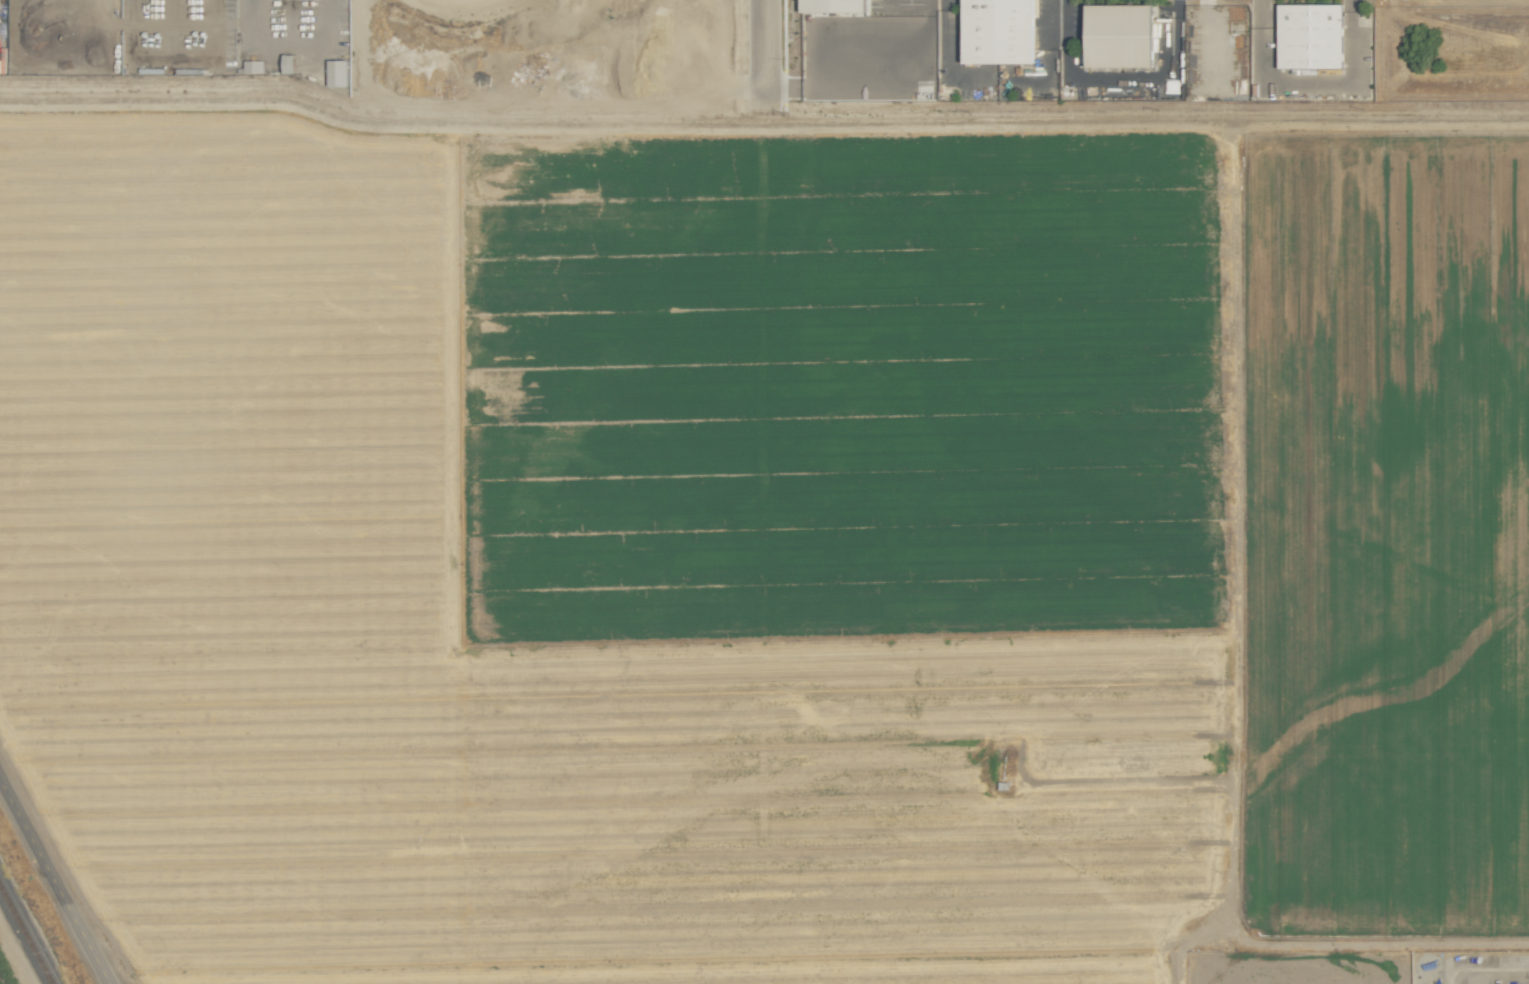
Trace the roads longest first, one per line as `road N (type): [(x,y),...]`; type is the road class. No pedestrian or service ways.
road 1 (tertiary): [(0,785),(106,983)]

